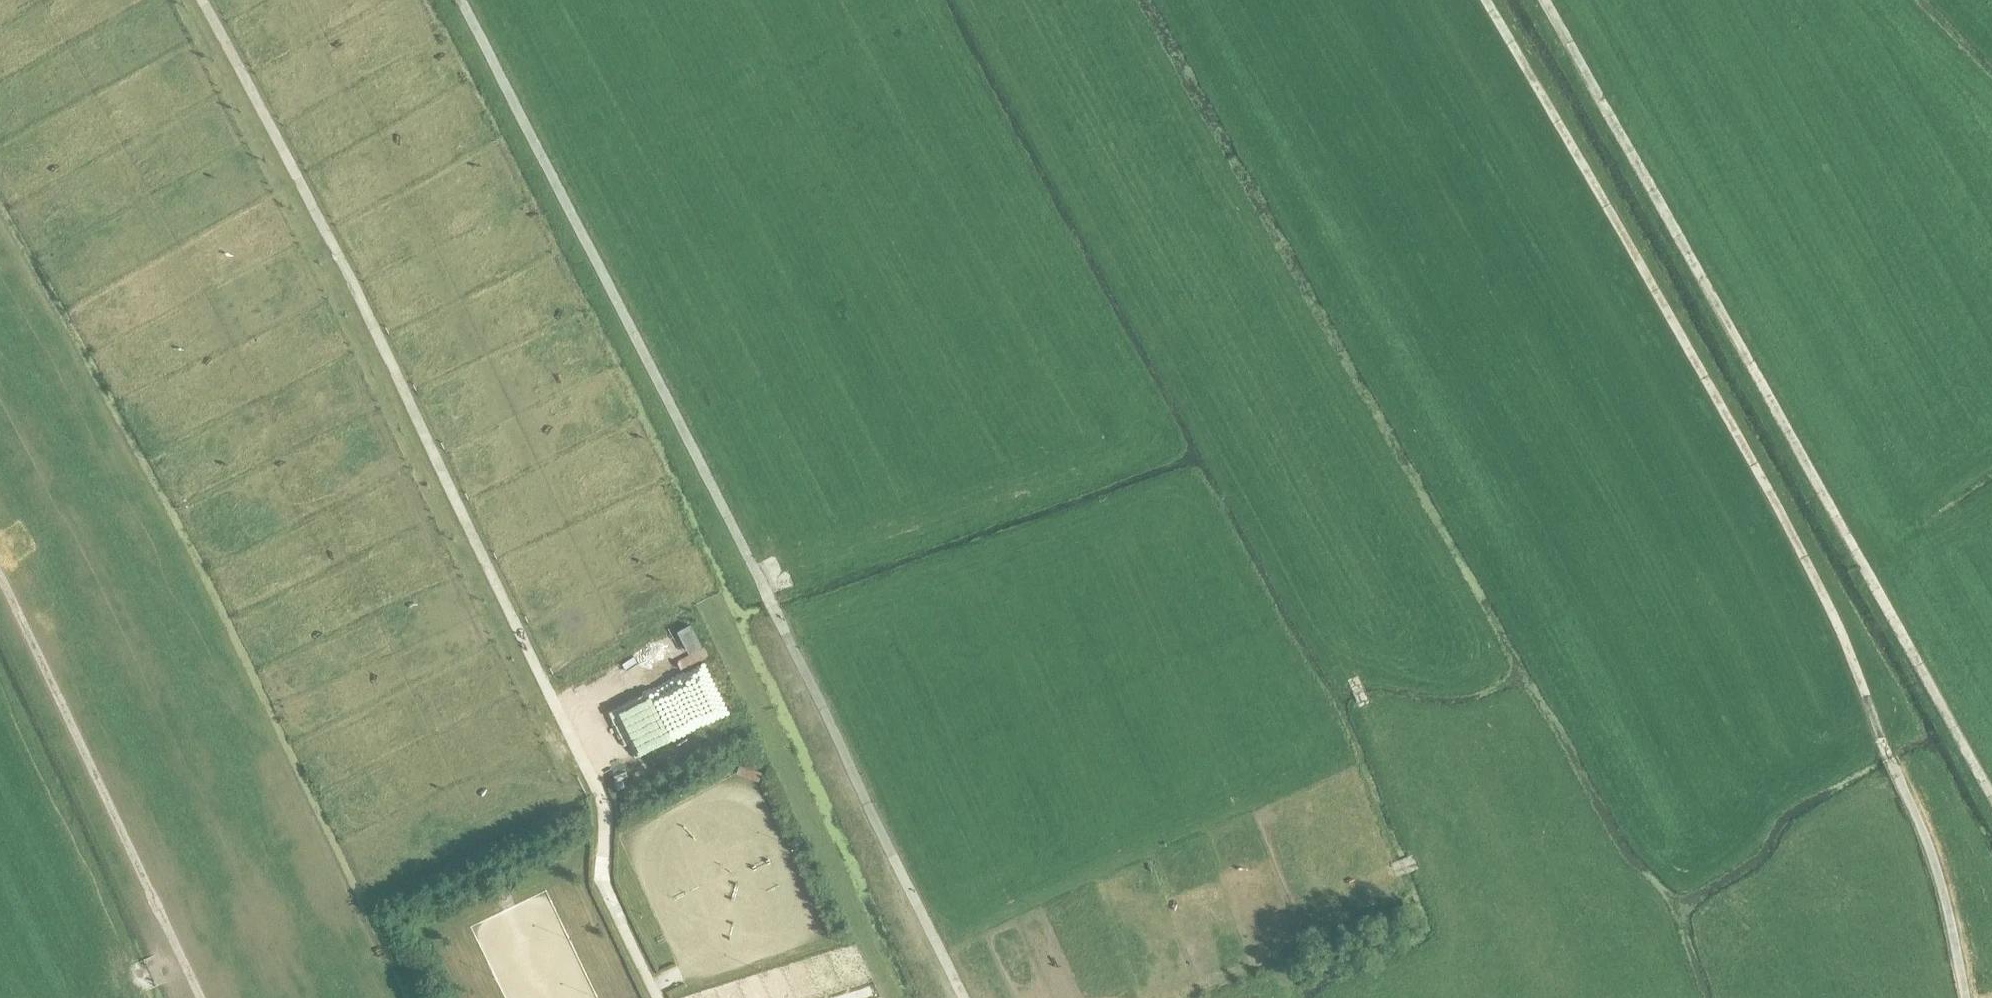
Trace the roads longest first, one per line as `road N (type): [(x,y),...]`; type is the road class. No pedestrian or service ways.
road 1 (track): [(964,997),(774,603),(459,0)]
road 2 (track): [(1991,790),(1539,0)]
road 3 (track): [(183,961),(155,889),(0,582)]
road 4 (track): [(1455,844),(1390,871),(1305,885),(1184,965),(1108,997)]

